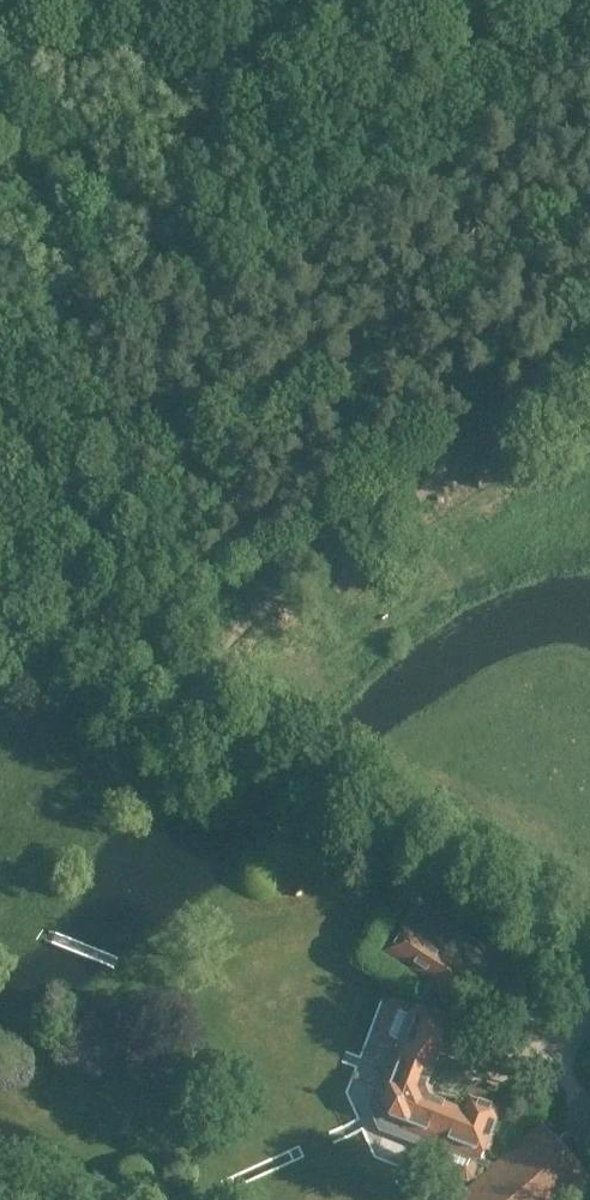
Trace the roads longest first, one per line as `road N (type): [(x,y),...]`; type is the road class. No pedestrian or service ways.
road 1 (unclassified): [(589,971),(312,811),(243,766),(173,698),(121,645),(0,396)]
road 2 (track): [(525,0),(456,42),(298,92),(188,95),(109,65),(39,0)]
road 3 (track): [(173,698),(259,652),(589,415)]

